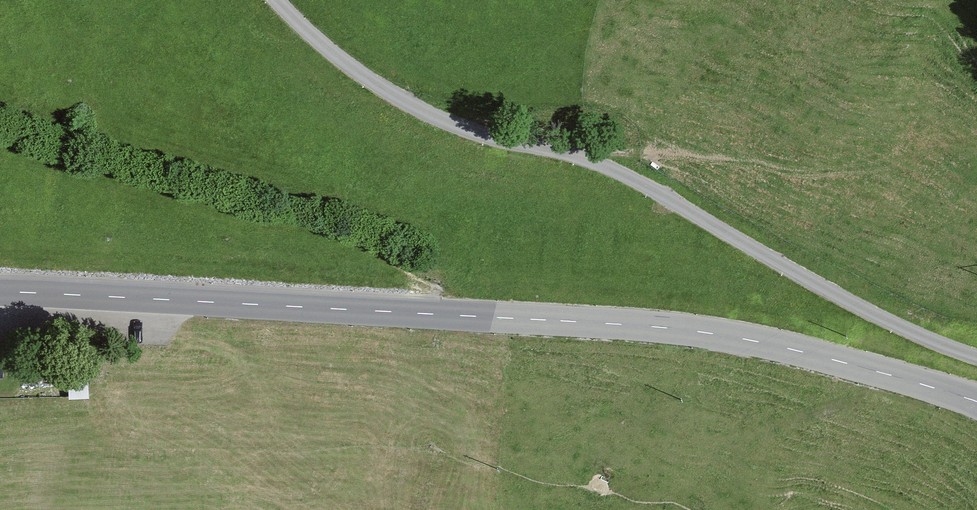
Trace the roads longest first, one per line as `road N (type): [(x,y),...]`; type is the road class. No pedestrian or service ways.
road 1 (tertiary): [(0,293),(651,325),(810,354),(976,402)]
road 2 (unclassified): [(277,0),(367,80),(420,110),(630,176),(858,304),(976,355)]

